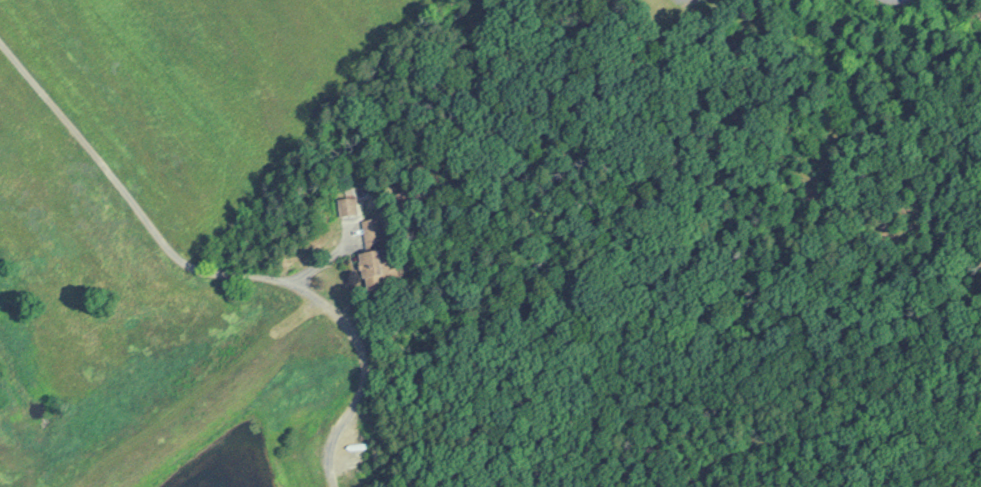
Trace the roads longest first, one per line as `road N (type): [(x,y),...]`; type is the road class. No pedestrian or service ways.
road 1 (residential): [(0,42),(177,257),(195,268),(283,279),(344,320),(362,362),(327,450),(331,486)]

